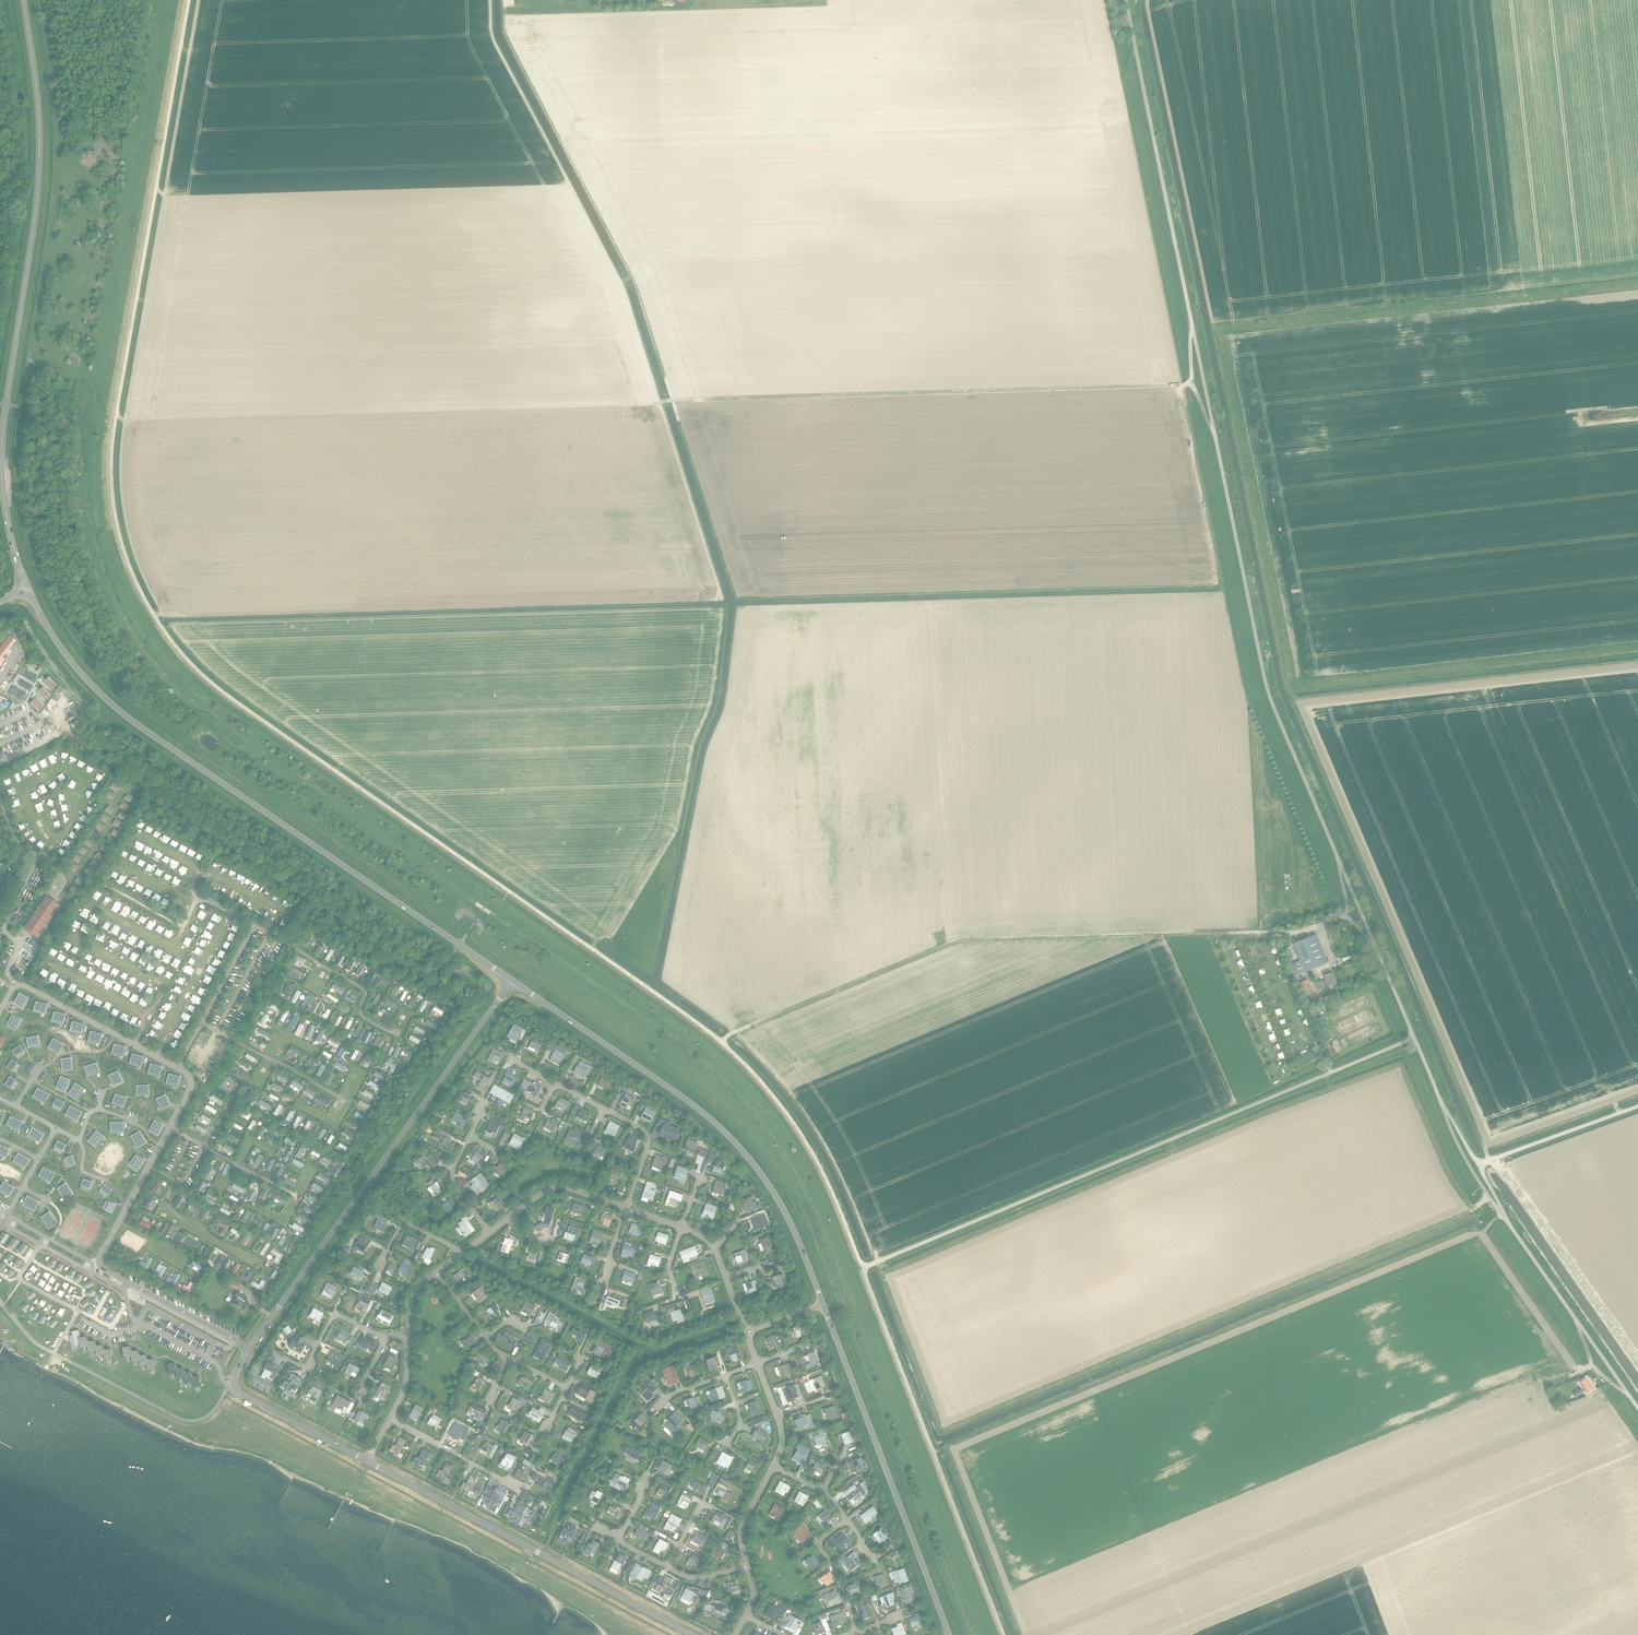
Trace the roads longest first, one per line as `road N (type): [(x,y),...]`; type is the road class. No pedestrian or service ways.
road 1 (unclassified): [(863,1267),(801,1133),(721,1042),(238,703),(182,653),(139,588),(117,522),(114,437),(189,0)]
road 2 (unclassified): [(1414,1037),(1263,682),(1126,0)]
road 3 (tertiary): [(512,981),(121,707),(61,648),(24,595)]
road 4 (tertiary): [(24,595),(3,494),(2,436),(38,196),(38,98),(24,0)]
road 5 (unclassified): [(863,1267),(1414,1037)]
road 6 (track): [(1290,932),(958,940),(721,1042)]
road 7 (unclassified): [(234,1385),(250,1348),(512,981)]
road 8 (tertiary): [(823,1304),(787,1215),(725,1131),(512,981)]
road 9 (unclassified): [(1004,1634),(863,1267)]
road 10 (unclassified): [(693,1634),(367,1460)]
road 11 (tertiary): [(949,1634),(823,1304)]
road 12 (unclassified): [(1637,1408),(1505,1217)]
road 13 (unclassified): [(1480,1165),(1637,1106)]
road 14 (unclassified): [(112,1283),(123,1288),(132,1318),(219,1365),(234,1385)]
road 15 (unclassified): [(367,1460),(234,1385)]
road 16 (residential): [(518,1487),(389,1420)]
road 17 (track): [(223,1105),(202,1147),(289,1191)]
road 18 (unclassified): [(1505,1217),(1474,1174),(1441,1102)]
road 19 (residential): [(627,1208),(554,1187),(512,1216)]
road 20 (track): [(186,1219),(169,1199),(202,1147),(170,1127)]
road 21 (residential): [(627,1208),(647,1135),(605,1109)]

